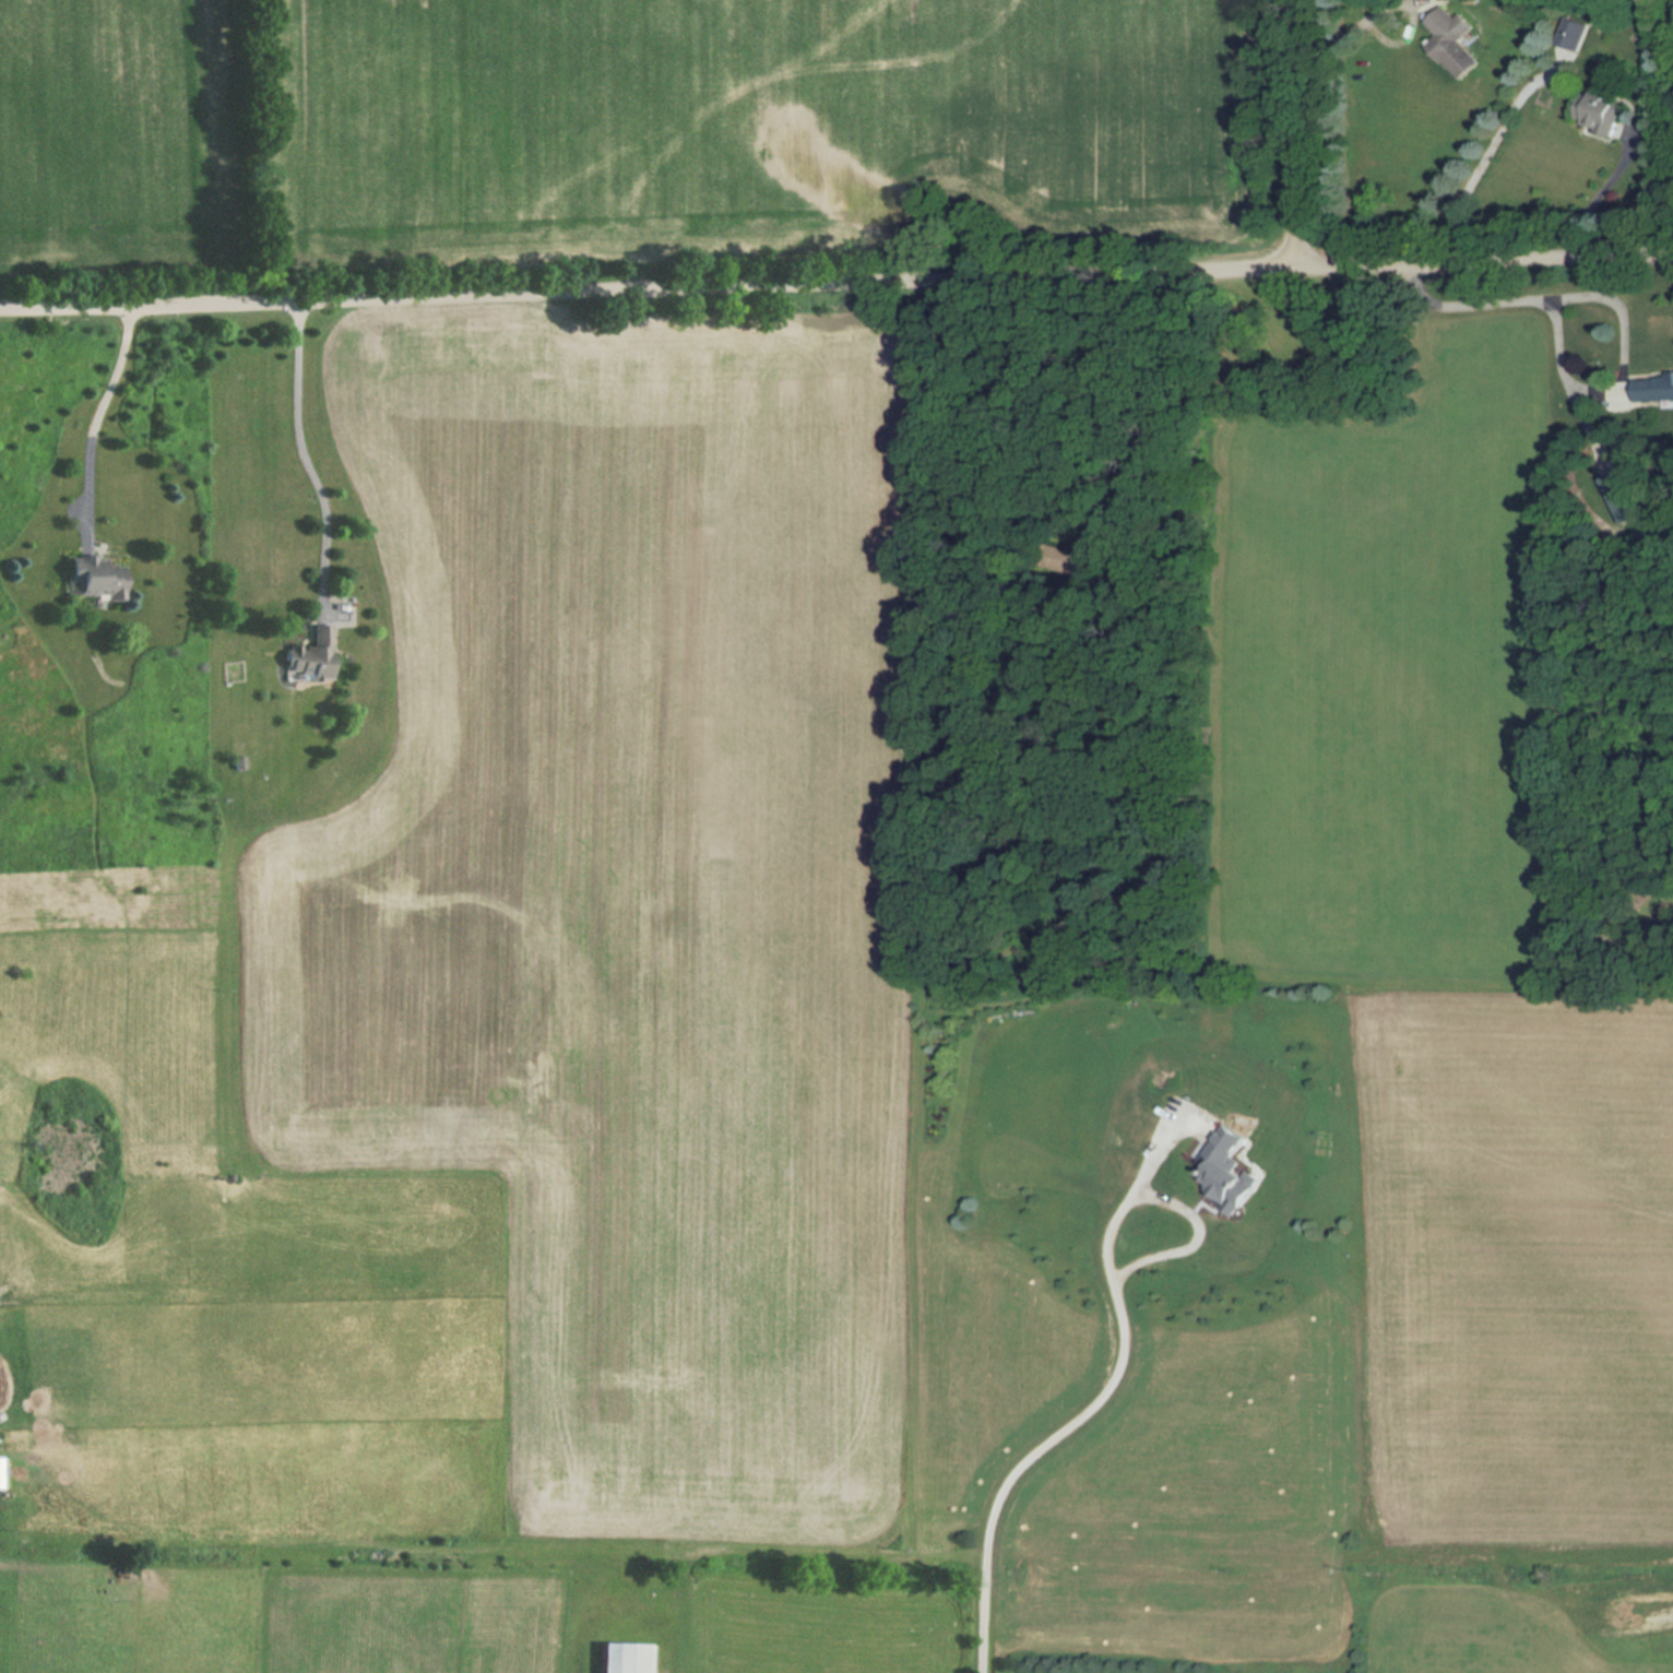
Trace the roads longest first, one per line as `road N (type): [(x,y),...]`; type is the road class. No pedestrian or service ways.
road 1 (residential): [(1672,252),(0,308)]
road 2 (residential): [(1295,269),(1290,0)]

